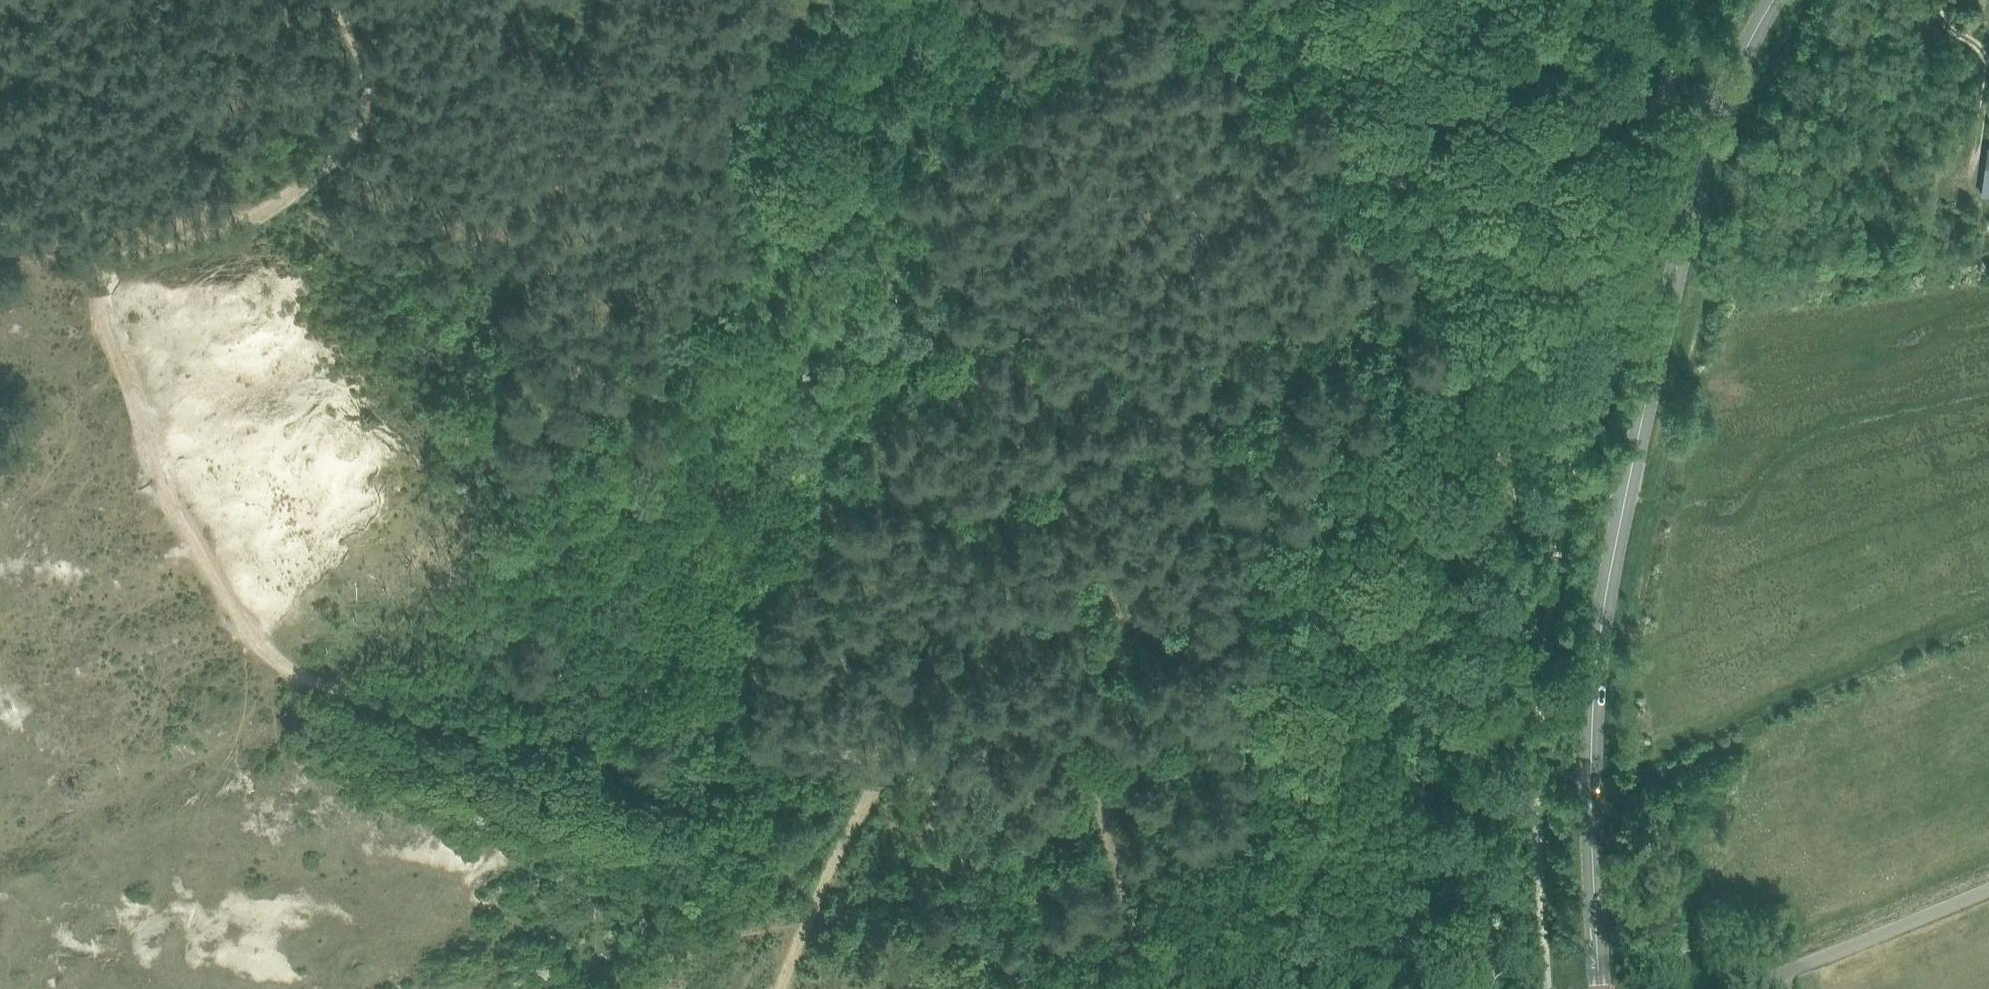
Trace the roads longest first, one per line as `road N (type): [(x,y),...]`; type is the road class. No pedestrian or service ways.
road 1 (secondary): [(1602,988),(1591,801),(1600,639),(1709,135),(1739,53),(1772,0)]
road 2 (unclassified): [(1740,988),(1988,890)]

